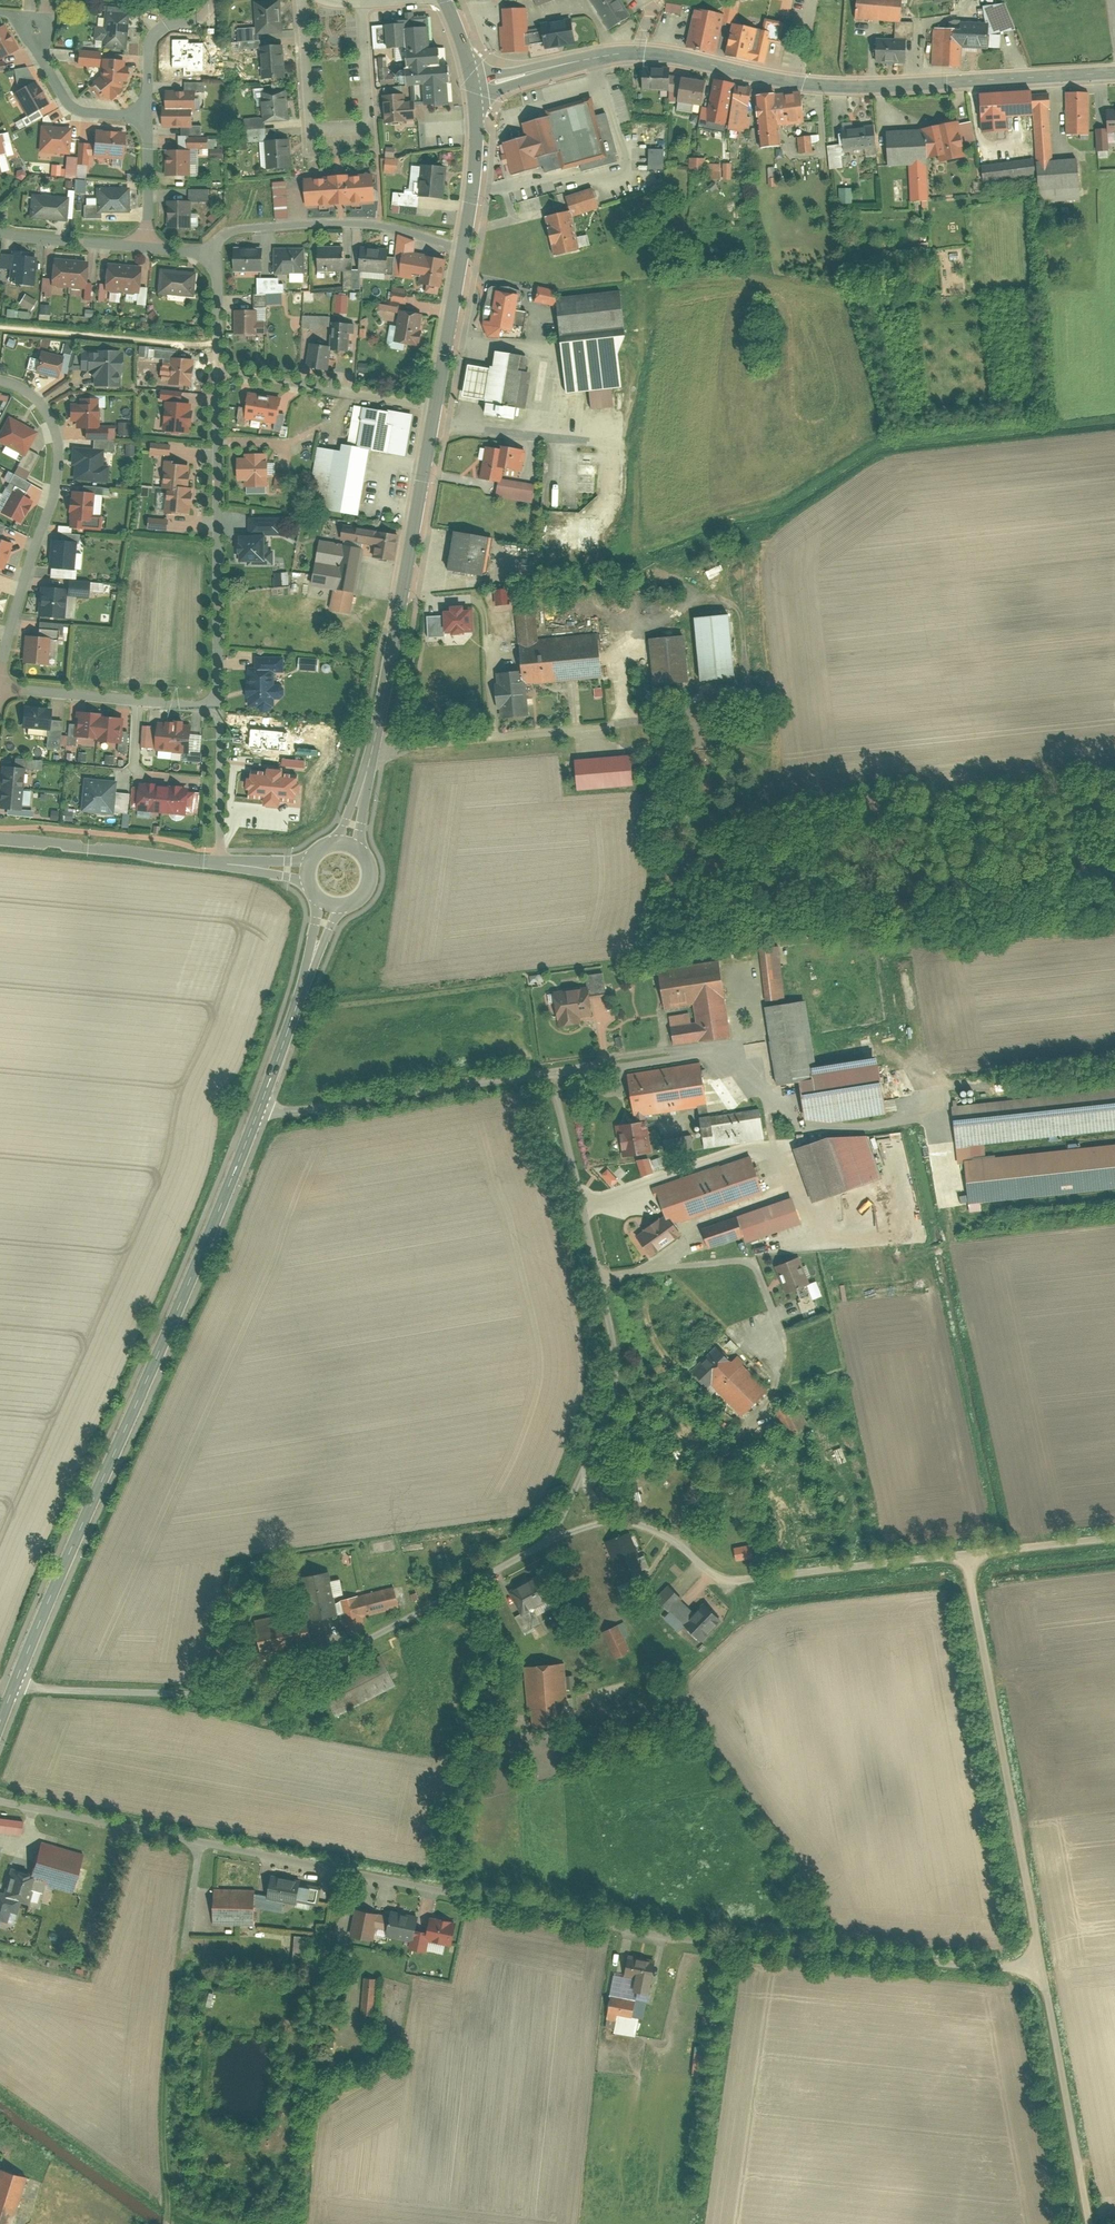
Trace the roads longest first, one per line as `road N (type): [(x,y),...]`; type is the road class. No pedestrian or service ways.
road 1 (residential): [(0,1804),(612,1928),(1040,1972)]
road 2 (unclassified): [(257,1115),(552,1073),(614,1368),(611,1404),(583,1478)]
road 3 (tertiary): [(474,88),(641,55),(831,88),(1114,72)]
road 4 (secondary): [(11,1688),(257,1115)]
road 5 (unclassified): [(11,1688),(258,1691),(546,1544)]
road 6 (secondary): [(346,848),(385,695),(438,405)]
road 7 (unclassified): [(966,1558),(1040,1972)]
road 8 (track): [(167,2223),(164,2103),(199,1845)]
road 9 (unclassified): [(612,1520),(664,1537),(720,1579),(744,1582),(966,1558)]
road 10 (residential): [(1,685),(57,465),(49,417),(34,398),(0,383)]
road 11 (residential): [(216,369),(212,705)]
road 12 (residential): [(463,251),(357,223),(235,229),(212,251)]
road 13 (unclassified): [(1040,1972),(1088,2223)]
road 14 (secondary): [(257,1115),(331,901)]
road 15 (residential): [(216,369),(438,405)]
road 16 (residential): [(0,840),(218,860)]
road 17 (residential): [(212,705),(1,685)]
road 18 (secondary): [(463,251),(476,155),(474,88)]
road 19 (residential): [(147,117),(154,38),(168,25),(207,20),(212,0)]
road 20 (secondary): [(438,405),(463,251)]
road 21 (unclassified): [(218,860),(212,705)]
road 22 (residential): [(37,42),(72,111),(147,117)]
road 23 (unclassified): [(966,1558),(1114,1541)]
road 24 (residential): [(147,247),(0,231)]
road 25 (residential): [(147,247),(147,117)]

